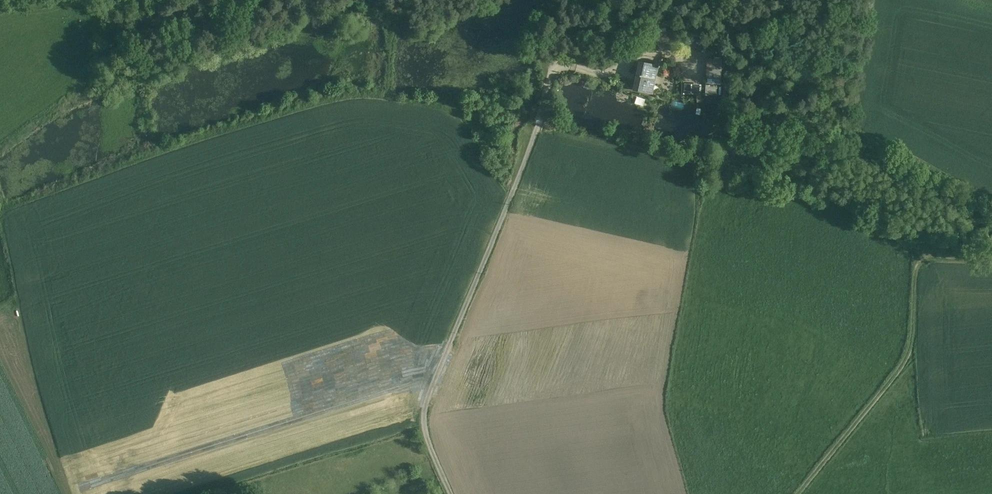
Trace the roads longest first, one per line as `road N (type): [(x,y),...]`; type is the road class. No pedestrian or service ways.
road 1 (track): [(991,257),(924,258),(905,362),(797,493)]

